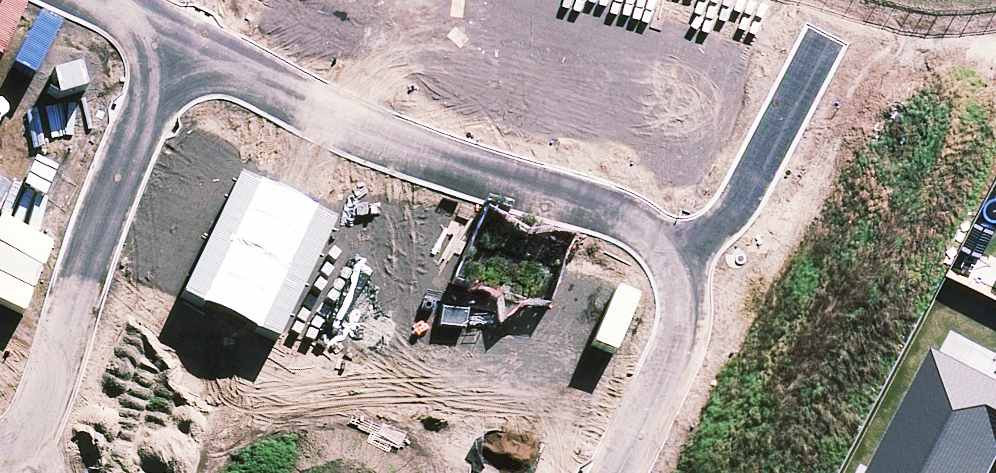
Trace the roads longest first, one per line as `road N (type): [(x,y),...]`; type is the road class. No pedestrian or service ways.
road 1 (residential): [(670,257),(657,232),(619,210),(465,169),(337,121),(168,35)]
road 2 (residential): [(4,472),(26,451),(168,35)]
road 3 (residential): [(670,257),(723,223),(821,46)]
road 4 (residential): [(609,472),(670,346),(681,298),(670,257)]

